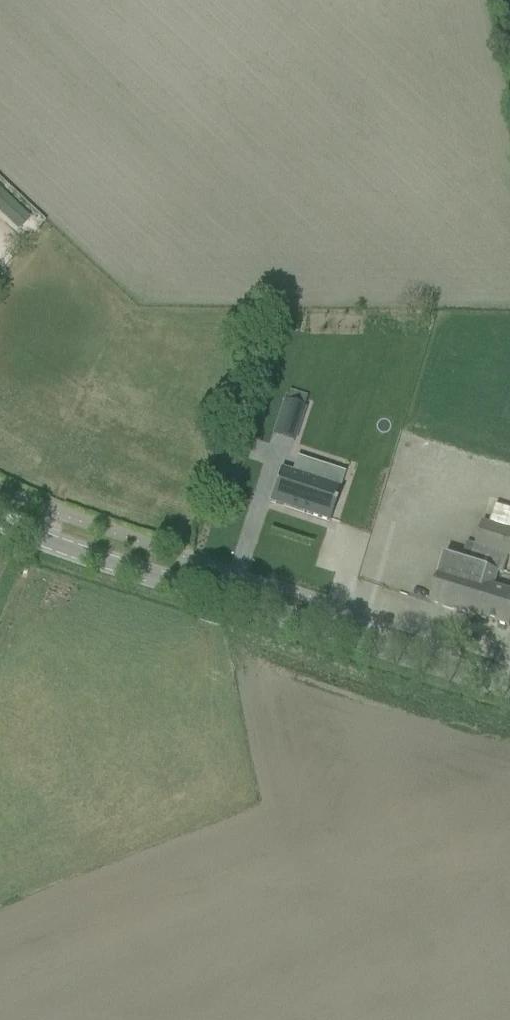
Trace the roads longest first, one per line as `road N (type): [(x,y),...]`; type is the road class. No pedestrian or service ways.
road 1 (tertiary): [(509,688),(0,522)]

